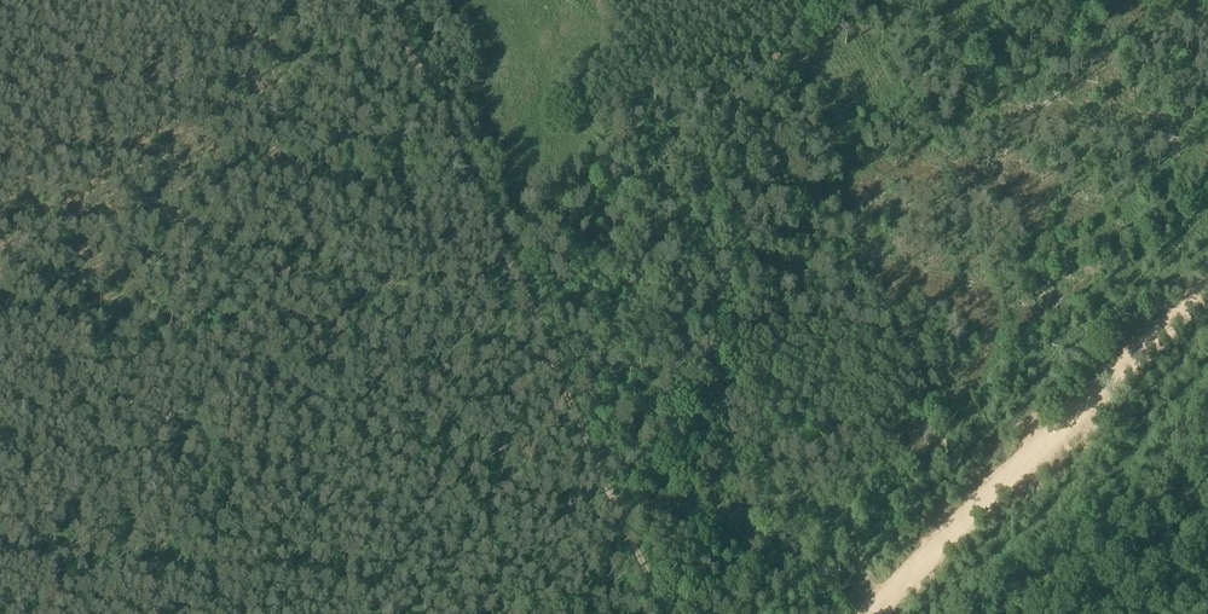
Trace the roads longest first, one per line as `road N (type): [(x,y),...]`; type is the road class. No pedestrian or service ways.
road 1 (track): [(674,613),(392,0)]
road 2 (track): [(1207,292),(876,613)]

